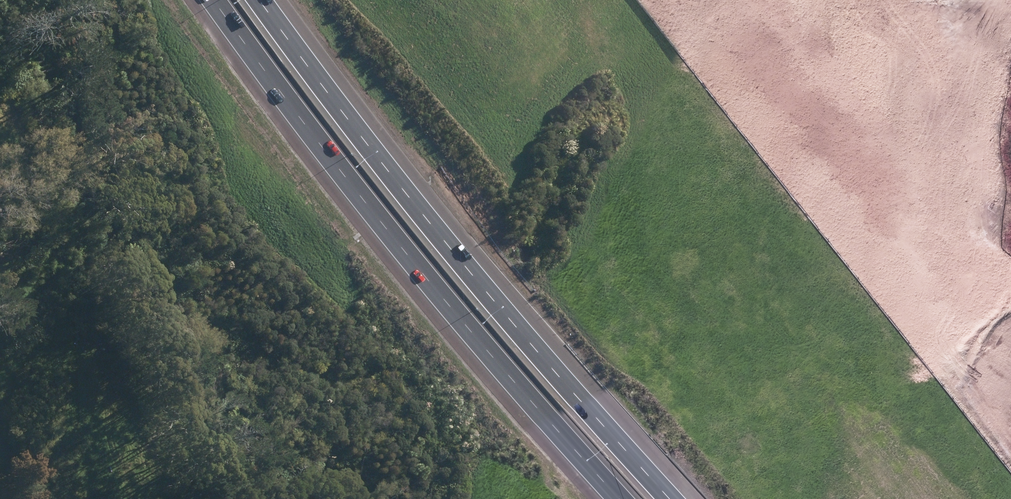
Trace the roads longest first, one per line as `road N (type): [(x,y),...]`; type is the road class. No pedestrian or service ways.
road 1 (motorway): [(260,0),(421,219),(662,498)]
road 2 (motorway): [(604,498),(409,275),(210,0)]

